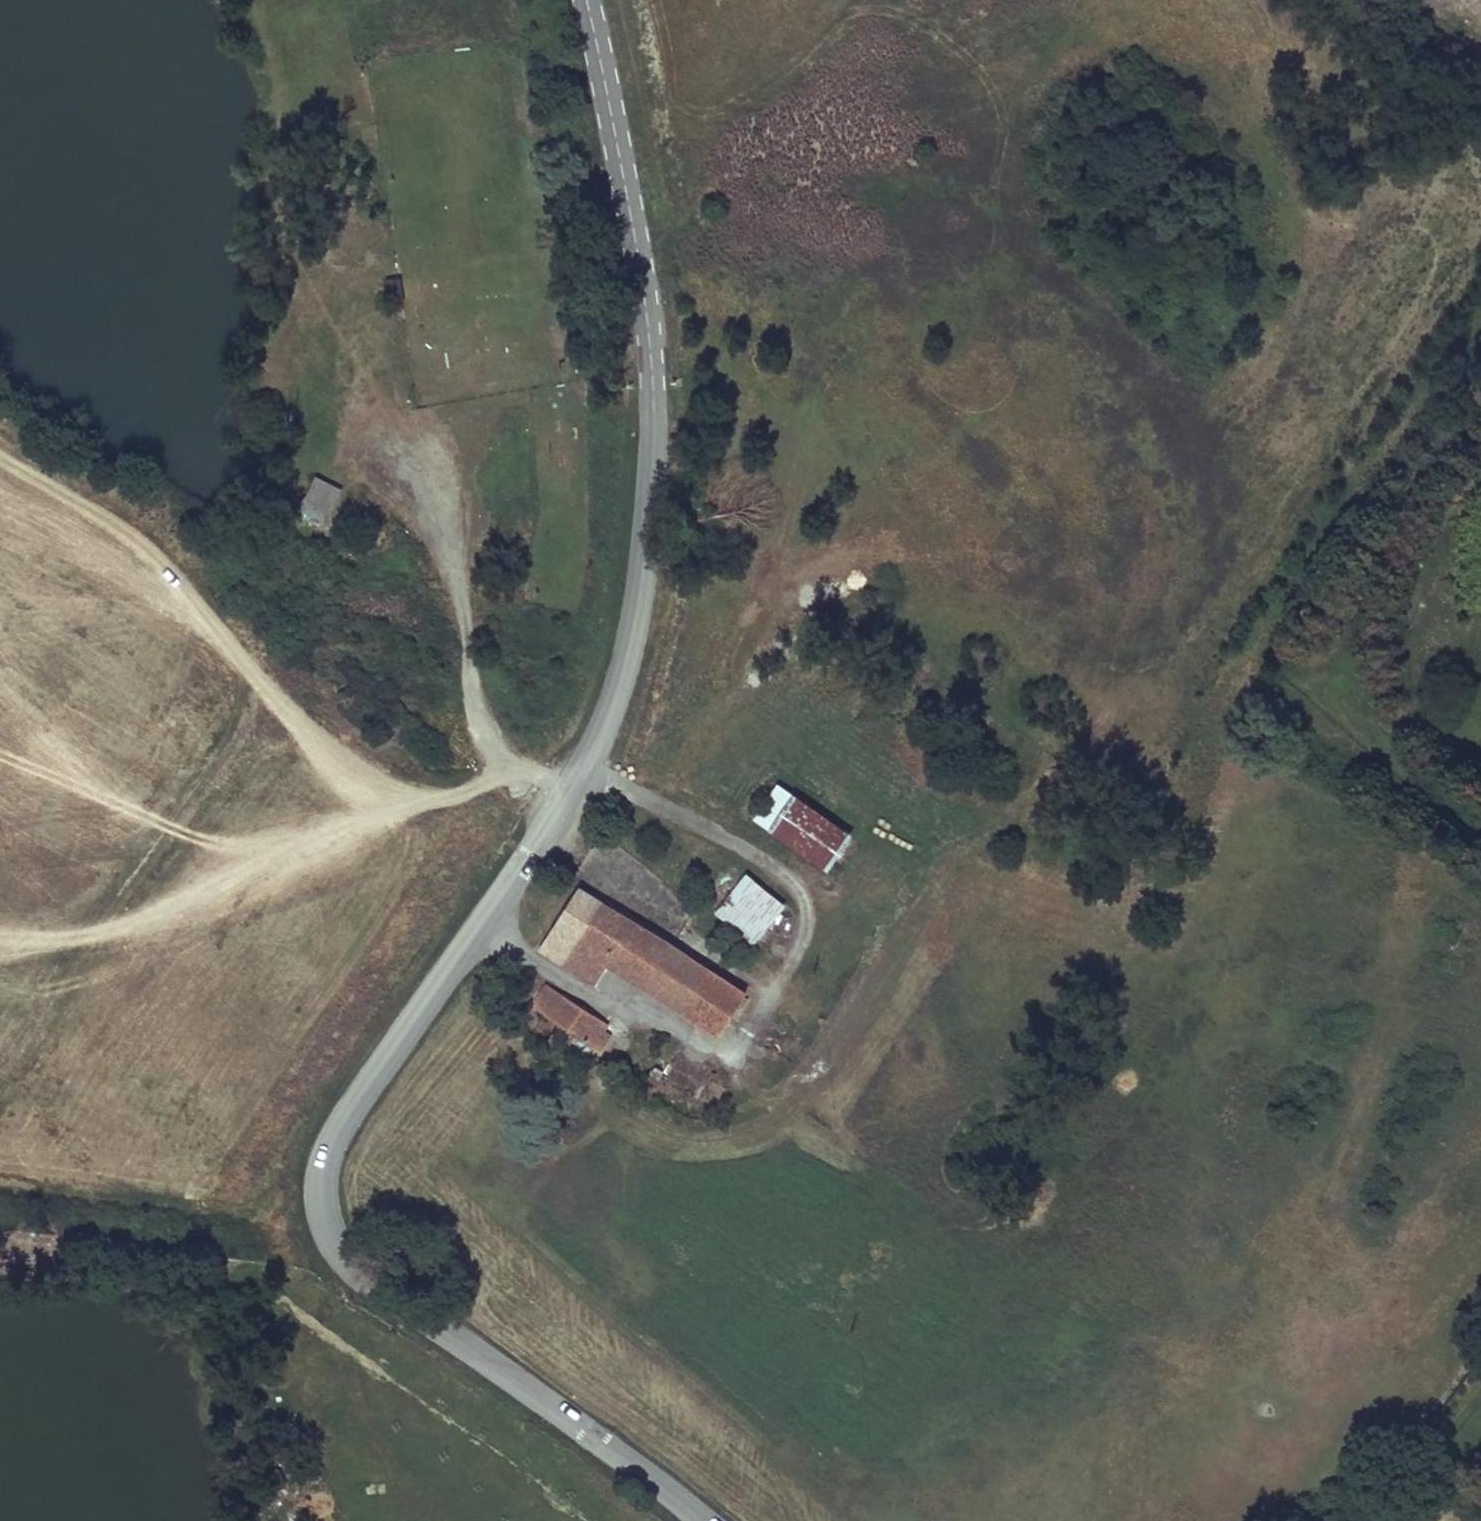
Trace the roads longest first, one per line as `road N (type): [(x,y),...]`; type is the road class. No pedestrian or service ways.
road 1 (unclassified): [(587,0),(643,271),(655,420),(631,636),(611,707),(560,809),(334,1135),(323,1176),(325,1209),(331,1236),(357,1271),(649,1478),(697,1520)]

